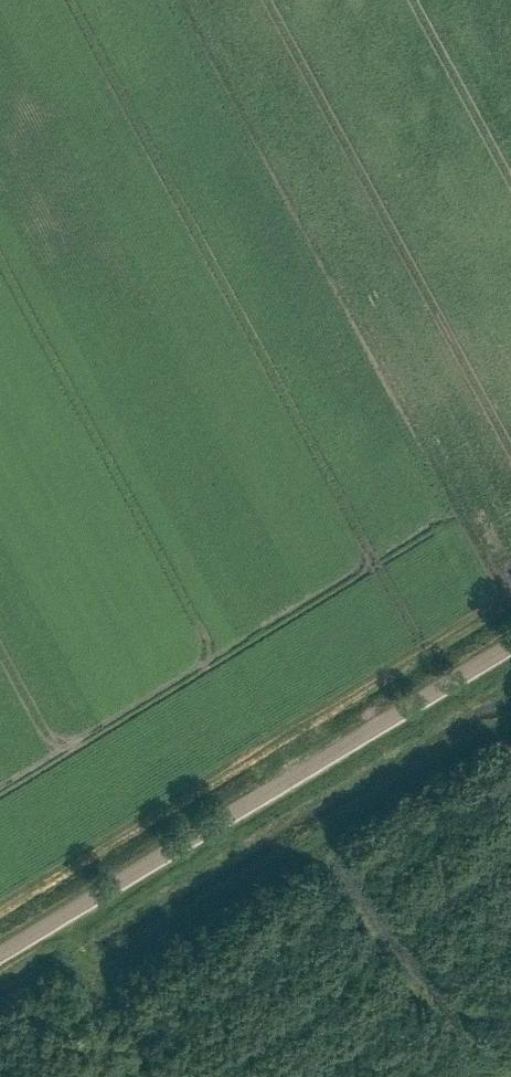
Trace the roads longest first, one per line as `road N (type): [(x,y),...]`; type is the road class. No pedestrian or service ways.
road 1 (unclassified): [(0,949),(510,642)]

